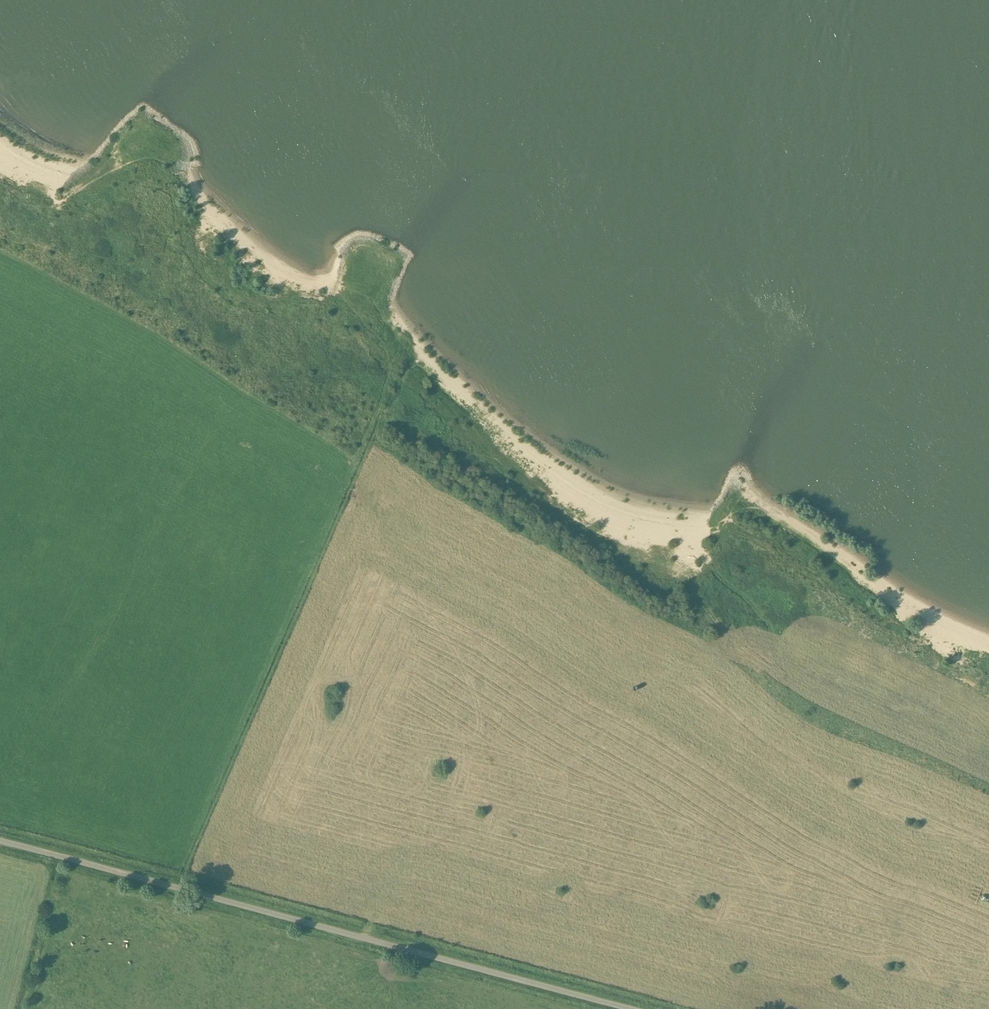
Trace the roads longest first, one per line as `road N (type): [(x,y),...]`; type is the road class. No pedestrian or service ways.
road 1 (unclassified): [(629,1008),(0,841)]

